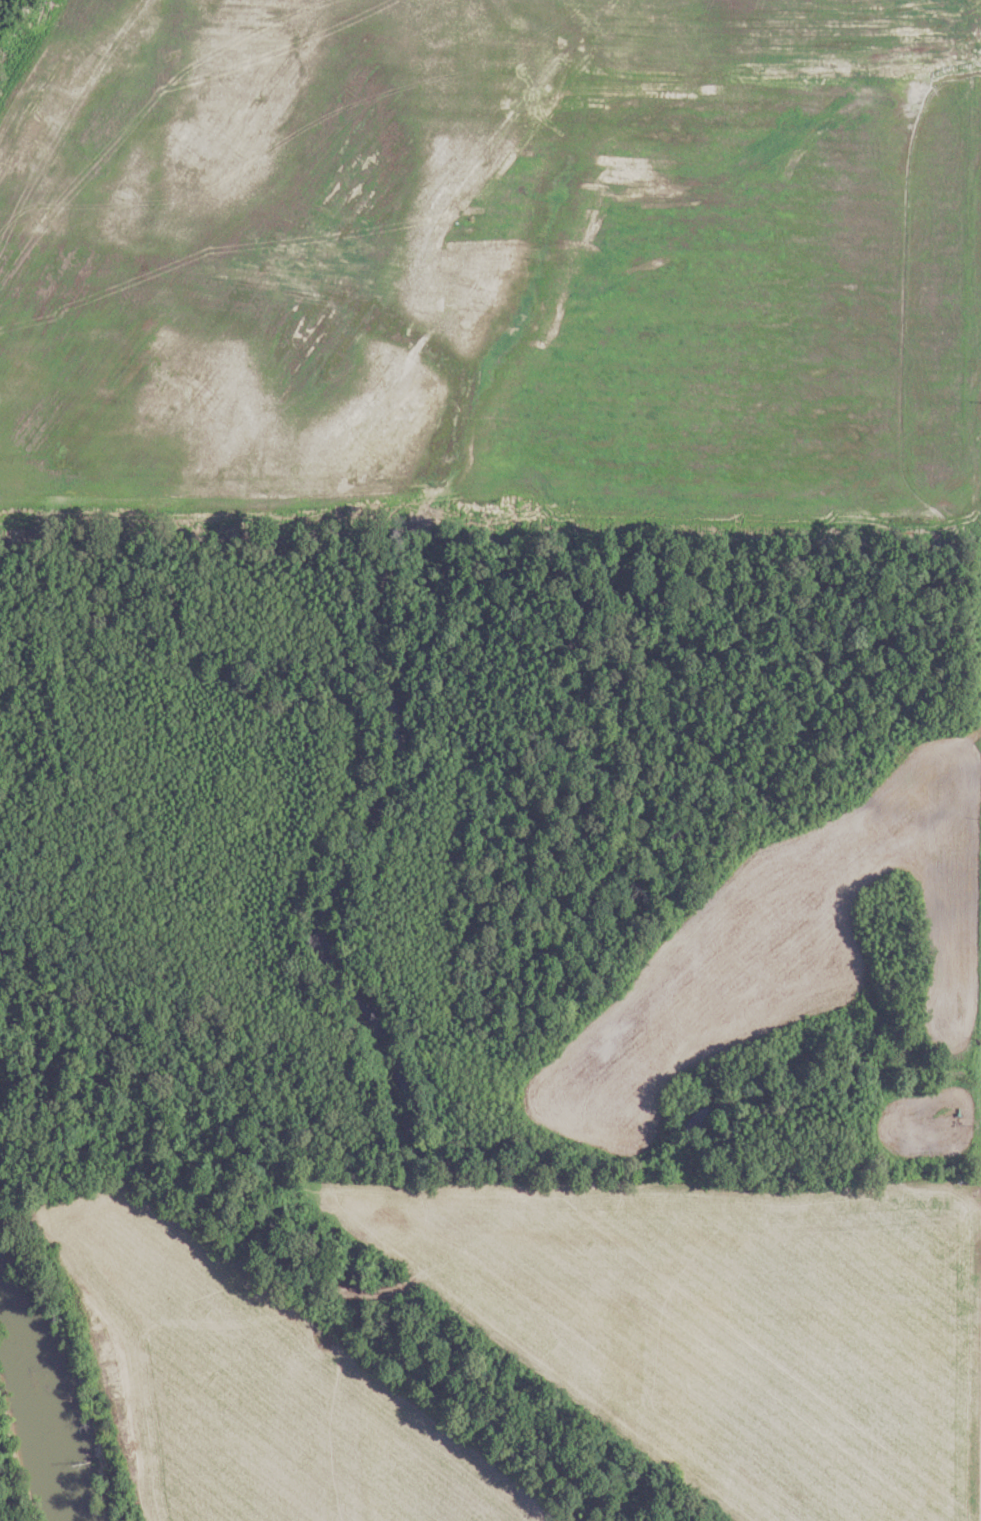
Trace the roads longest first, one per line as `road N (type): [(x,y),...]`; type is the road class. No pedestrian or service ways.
road 1 (residential): [(980,1193),(824,1192),(813,1196),(788,1251),(767,1428),(796,1484),(835,1520)]

